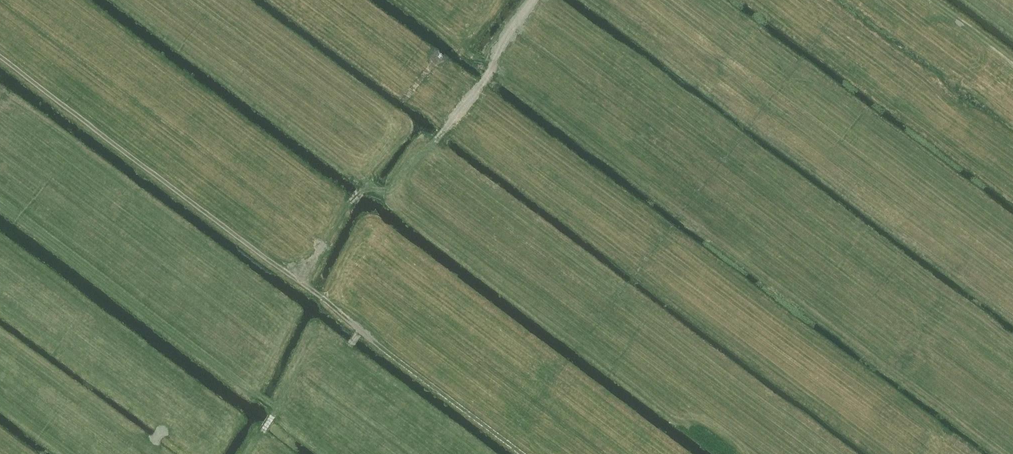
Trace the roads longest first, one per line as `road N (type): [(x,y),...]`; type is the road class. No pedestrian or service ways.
road 1 (track): [(530,453),(0,53)]
road 2 (track): [(266,453),(269,434),(314,363),(353,351),(368,329)]

